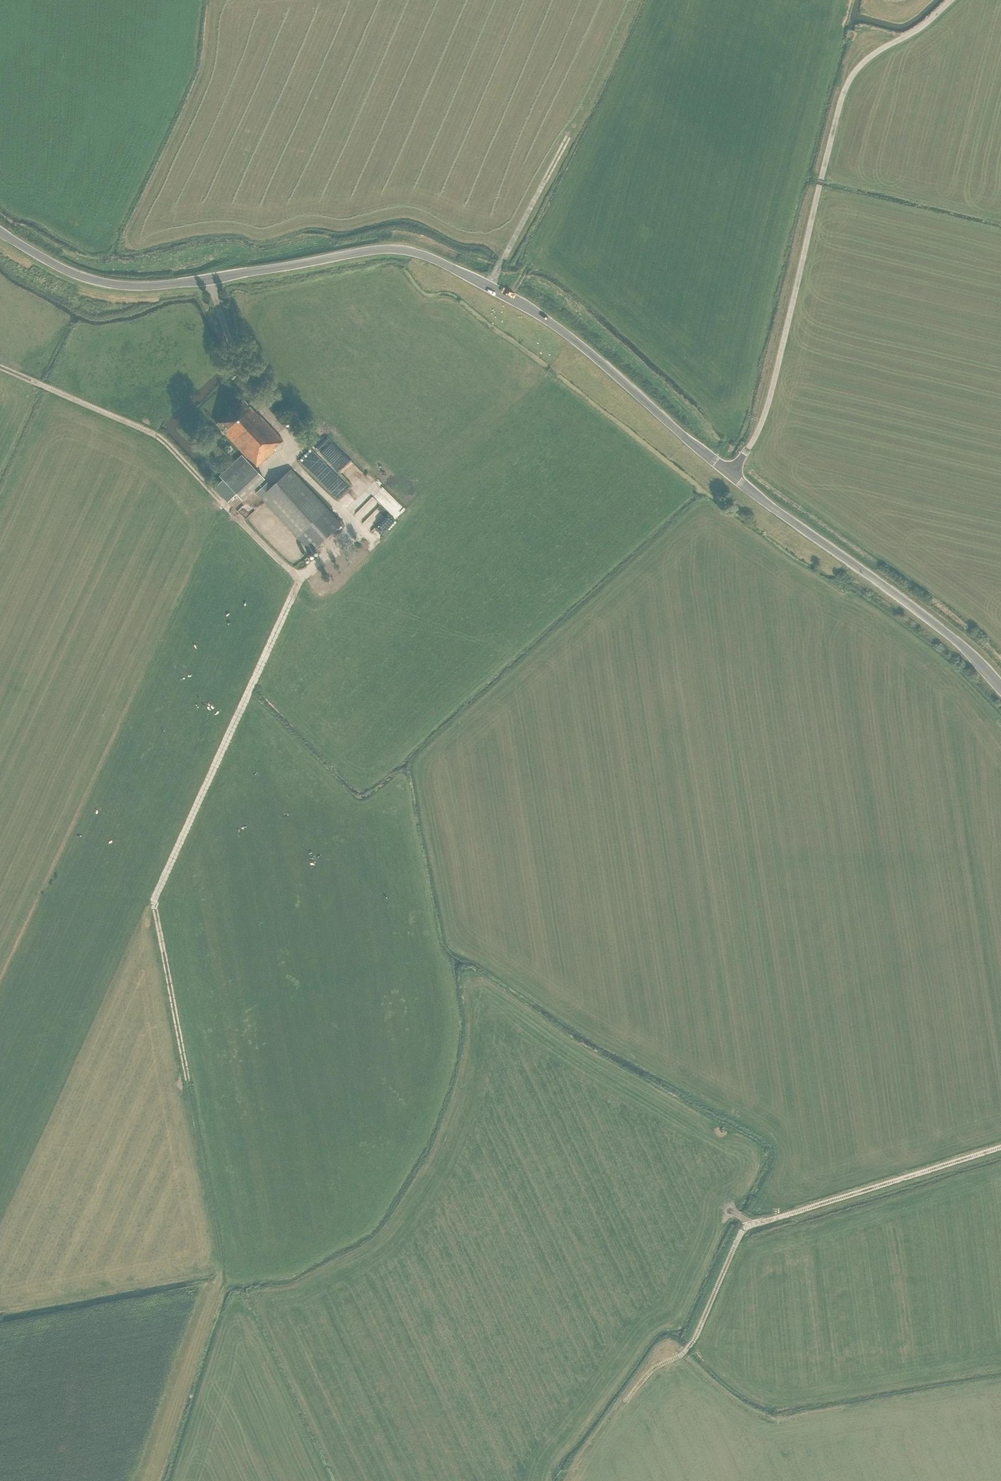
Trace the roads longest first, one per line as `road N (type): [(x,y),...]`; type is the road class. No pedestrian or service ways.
road 1 (tertiary): [(1000,686),(953,639),(768,504),(584,352),(499,294),(423,257),(372,254),(128,289),(91,284),(0,237)]
road 2 (track): [(300,446),(294,465),(355,529),(304,574),(155,899),(222,1272)]
road 3 (track): [(1000,1147),(747,1226),(695,1338),(625,1401)]
road 4 (track): [(304,574),(293,572),(158,435),(0,367)]

